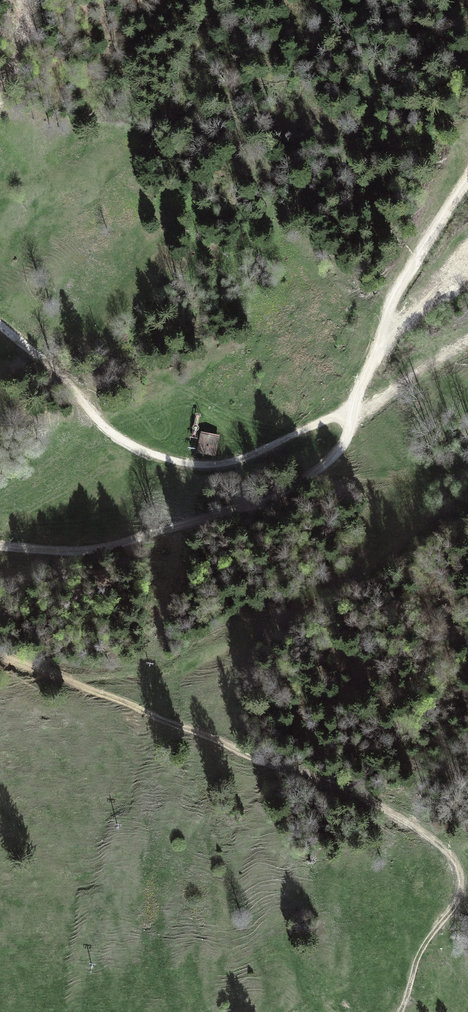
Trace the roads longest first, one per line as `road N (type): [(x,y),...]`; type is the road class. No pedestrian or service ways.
road 1 (track): [(0,655),(370,801),(445,850),(461,876),(460,893),(424,944),(400,1011)]
road 2 (track): [(347,409),(242,458),(170,460),(116,436),(0,323)]
road 3 (track): [(347,409),(348,431),(332,457),(274,498),(100,548),(0,546)]
road 4 (track): [(467,177),(408,274),(347,409)]

